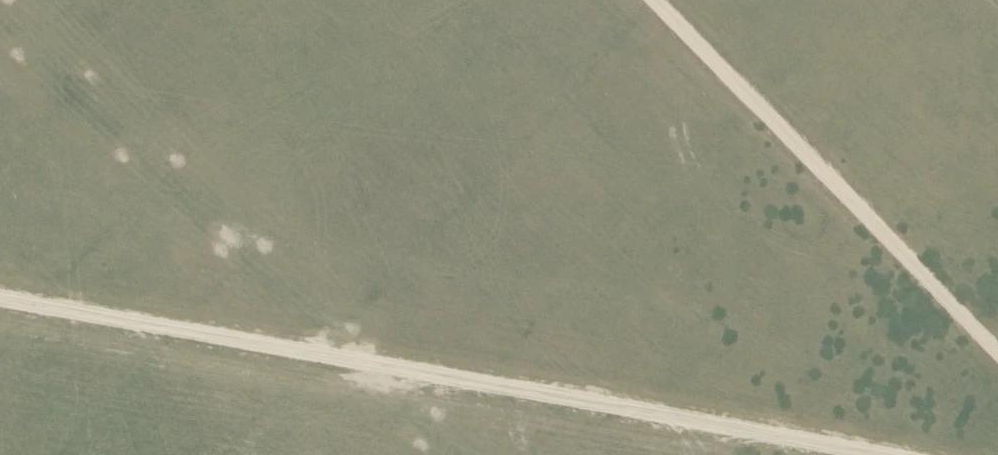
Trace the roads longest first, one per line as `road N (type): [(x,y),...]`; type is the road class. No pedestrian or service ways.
road 1 (track): [(853,454),(0,300)]
road 2 (track): [(641,0),(997,370)]

